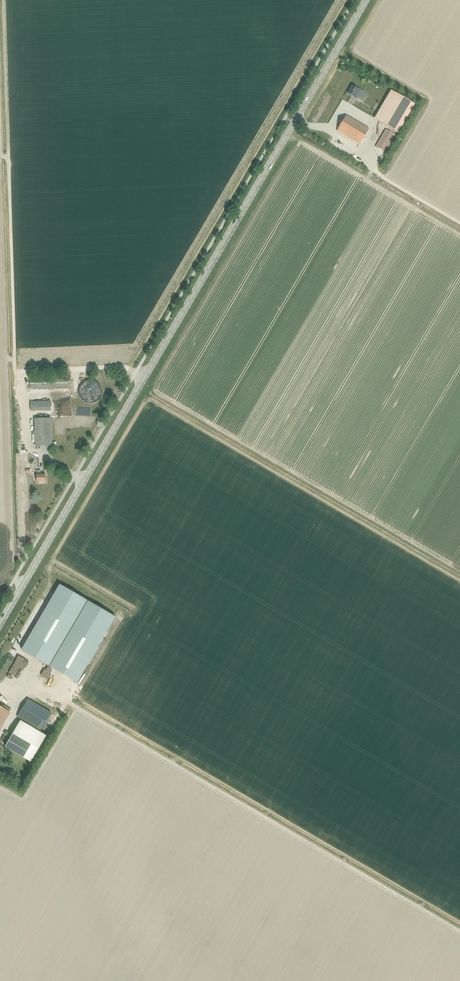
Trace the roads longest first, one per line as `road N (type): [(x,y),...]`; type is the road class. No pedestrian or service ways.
road 1 (primary): [(0,624),(366,0)]

